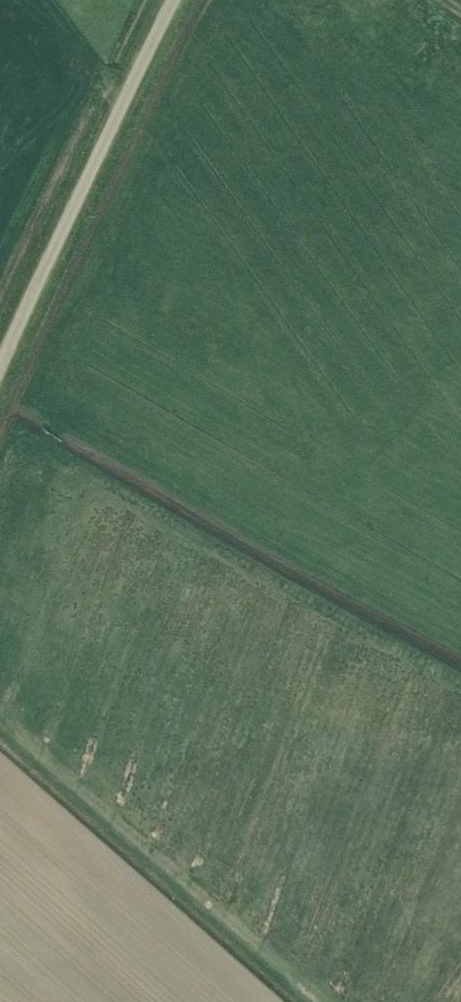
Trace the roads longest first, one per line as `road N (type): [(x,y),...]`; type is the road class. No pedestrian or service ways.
road 1 (unclassified): [(0,367),(176,0)]

